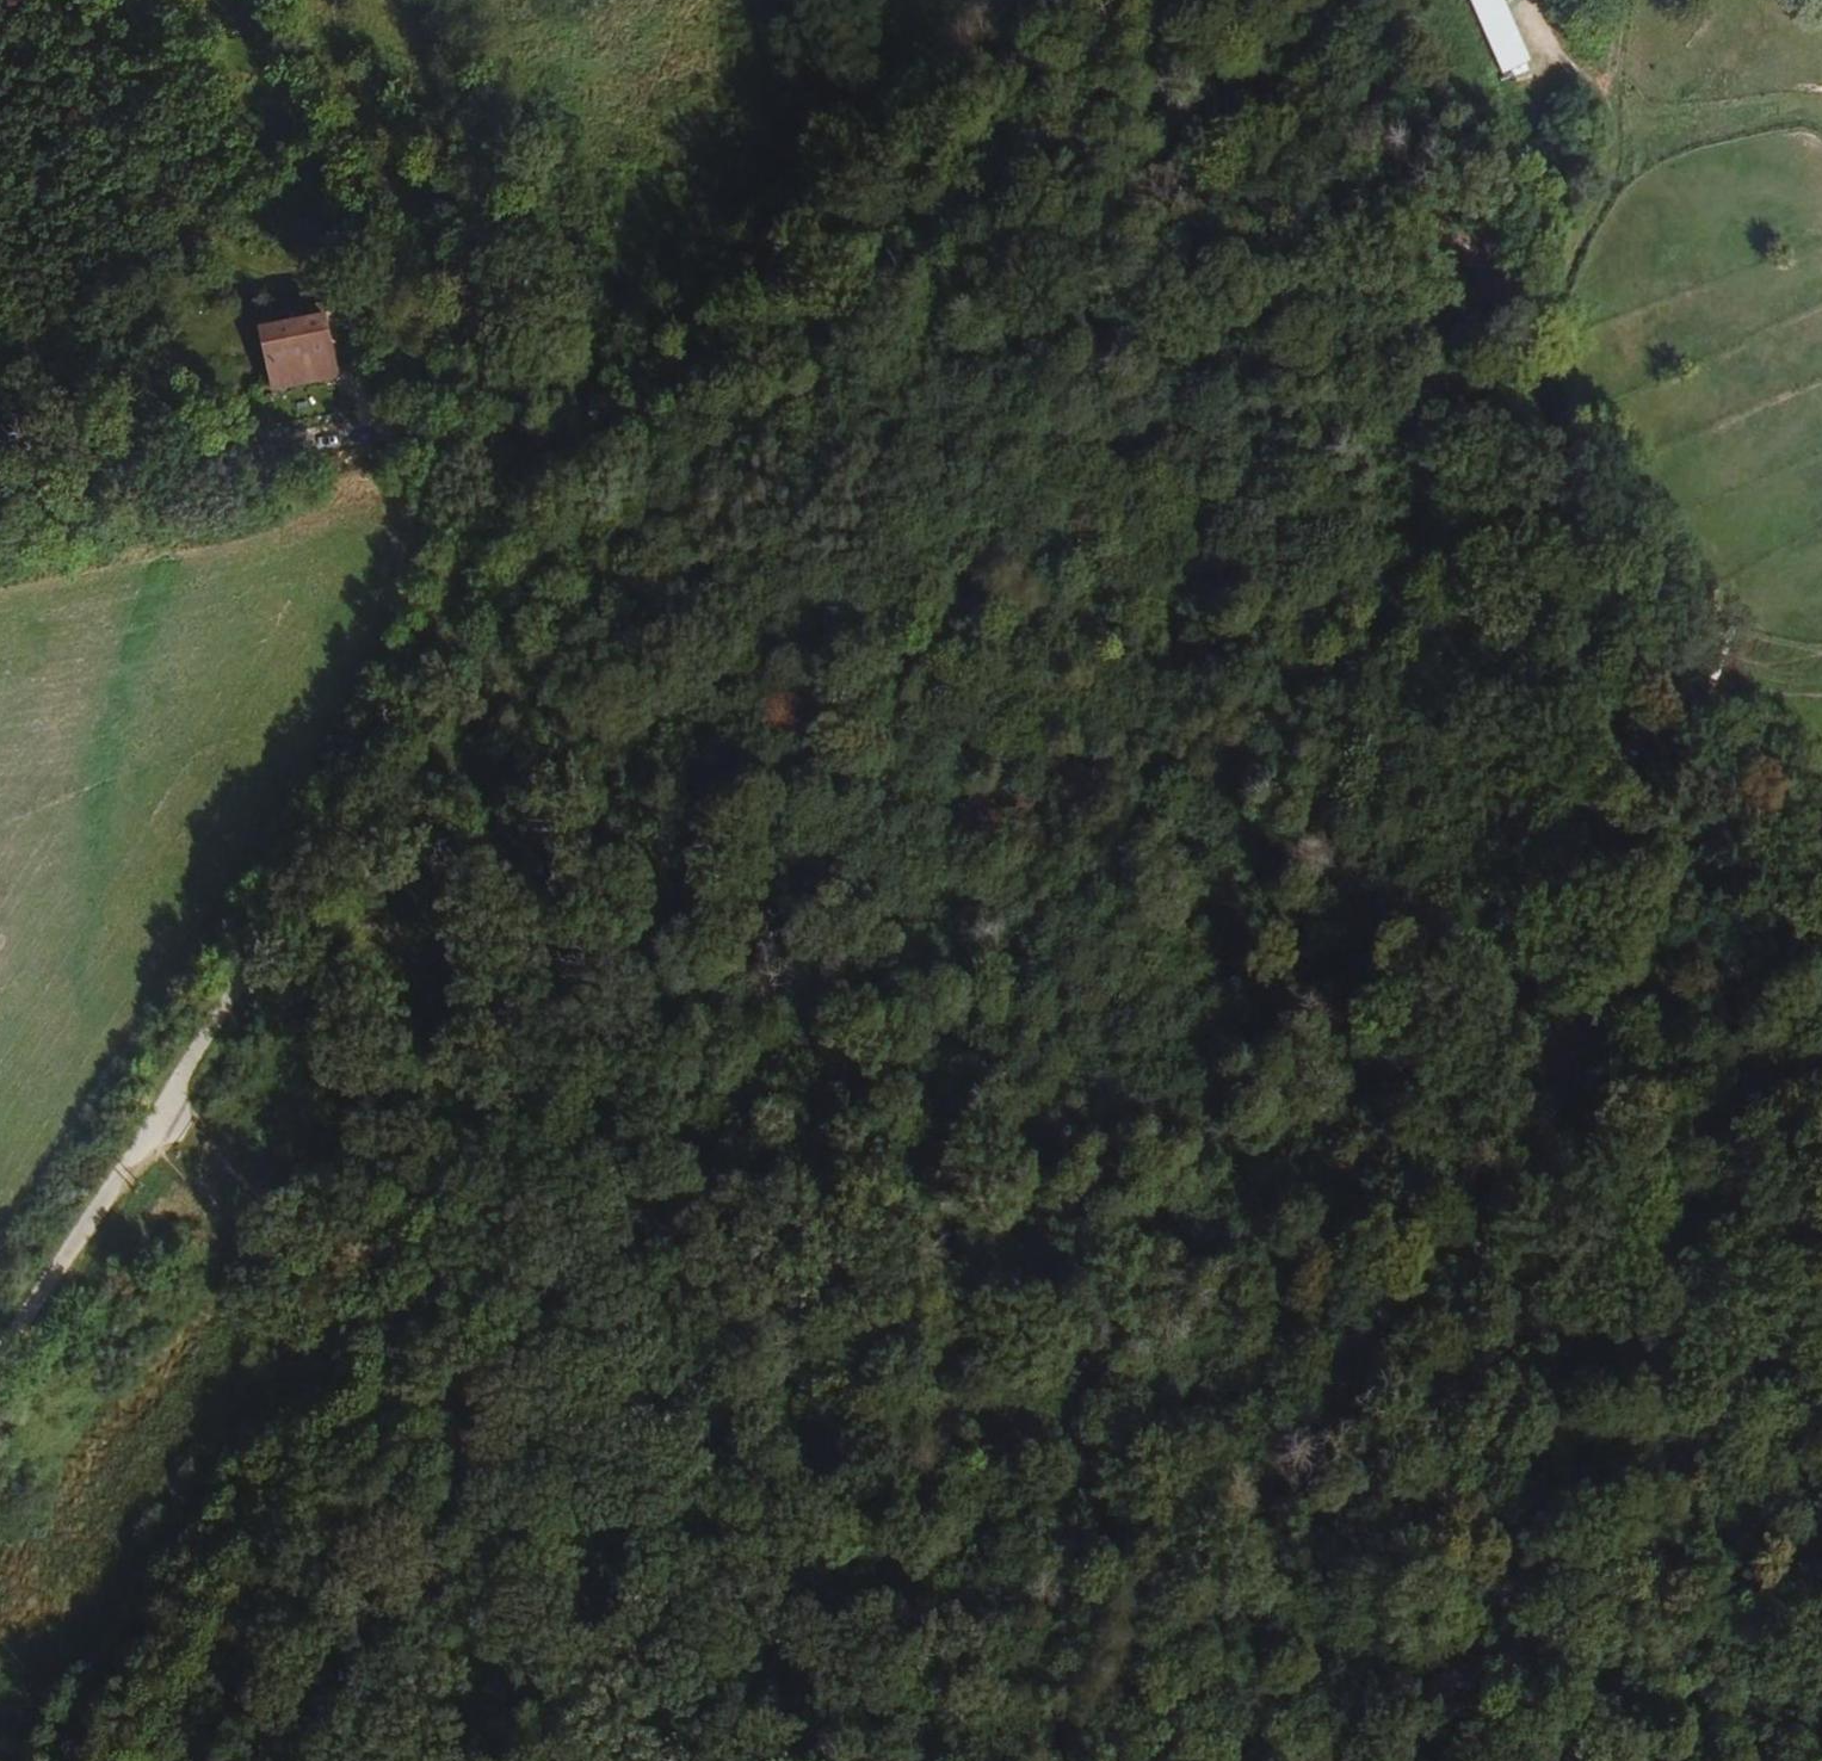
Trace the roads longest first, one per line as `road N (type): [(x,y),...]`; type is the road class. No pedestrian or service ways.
road 1 (unclassified): [(517,516),(489,543),(162,1118),(0,1358)]
road 2 (track): [(1050,0),(961,65),(517,516)]

